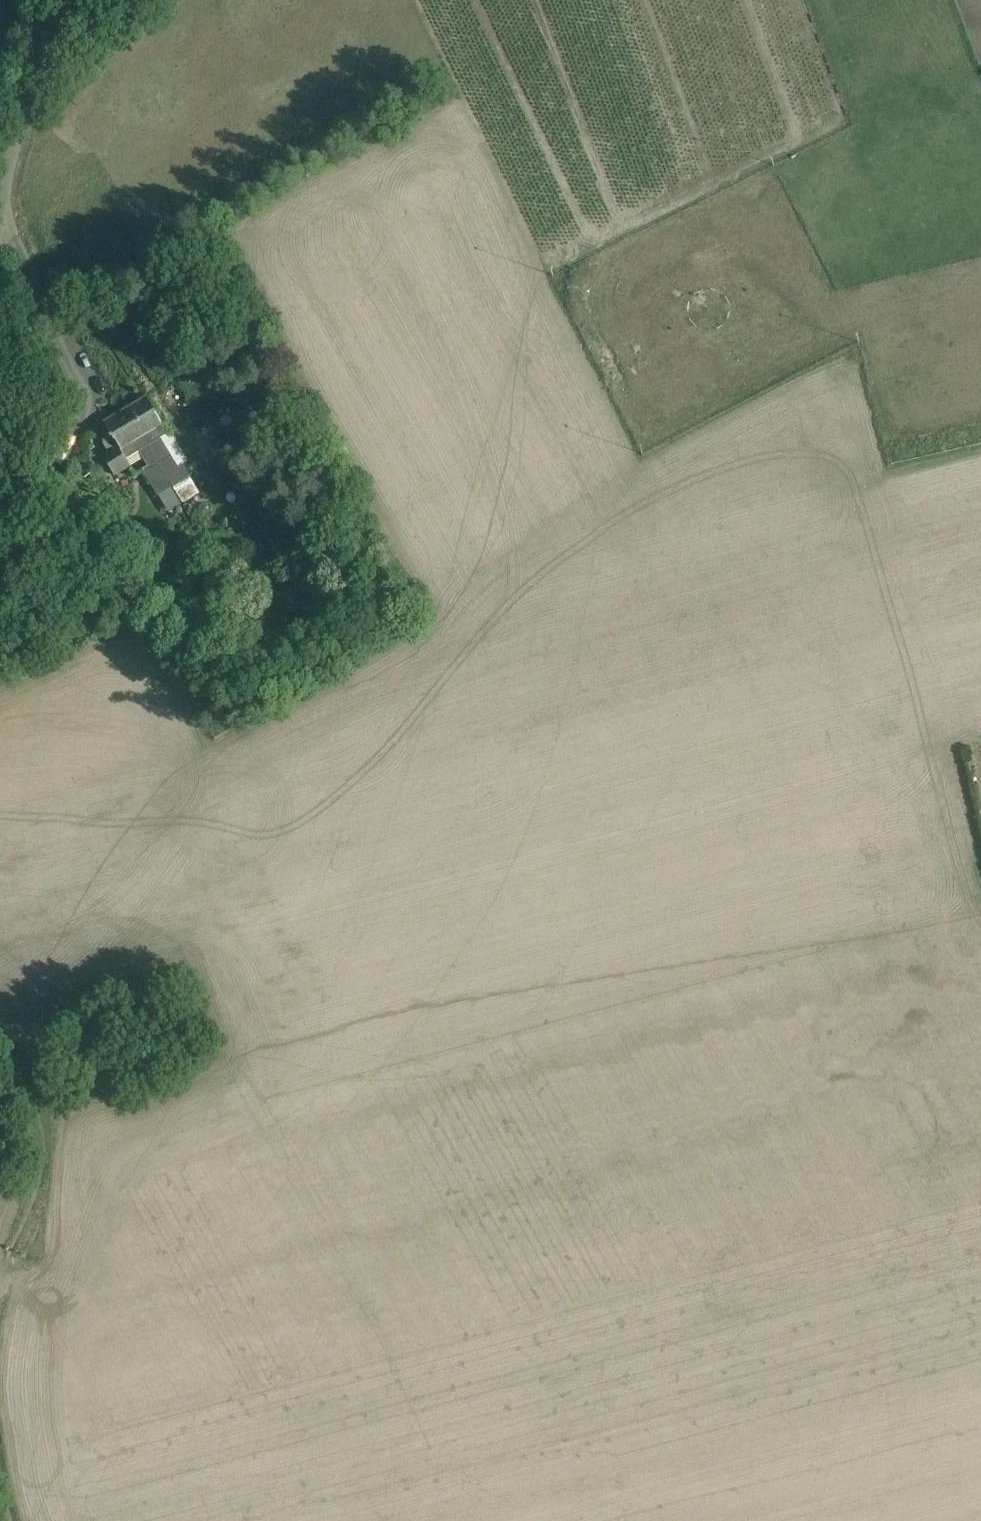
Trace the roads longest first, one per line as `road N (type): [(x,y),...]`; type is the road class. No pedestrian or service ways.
road 1 (unclassified): [(0,170),(48,53),(97,0)]

